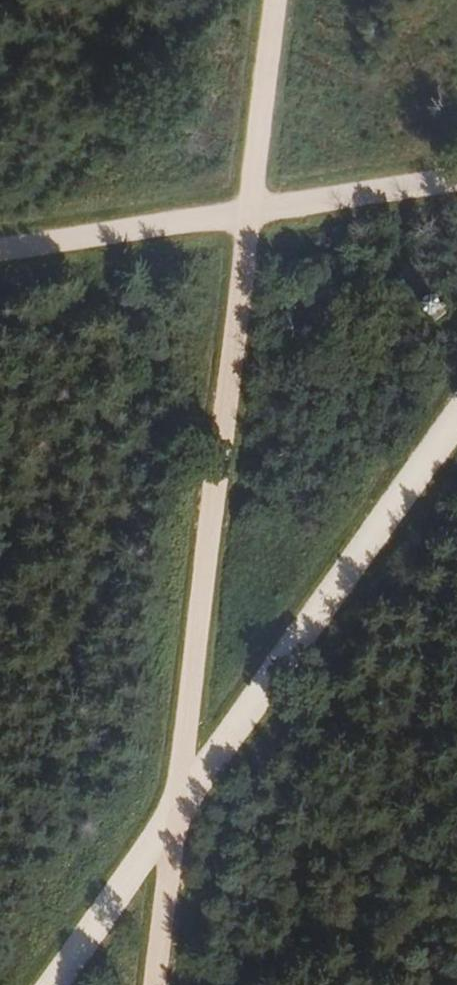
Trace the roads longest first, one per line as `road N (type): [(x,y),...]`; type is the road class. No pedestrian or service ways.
road 1 (track): [(270,0),(149,984)]
road 2 (track): [(456,409),(48,984)]
road 3 (track): [(0,248),(456,180)]

